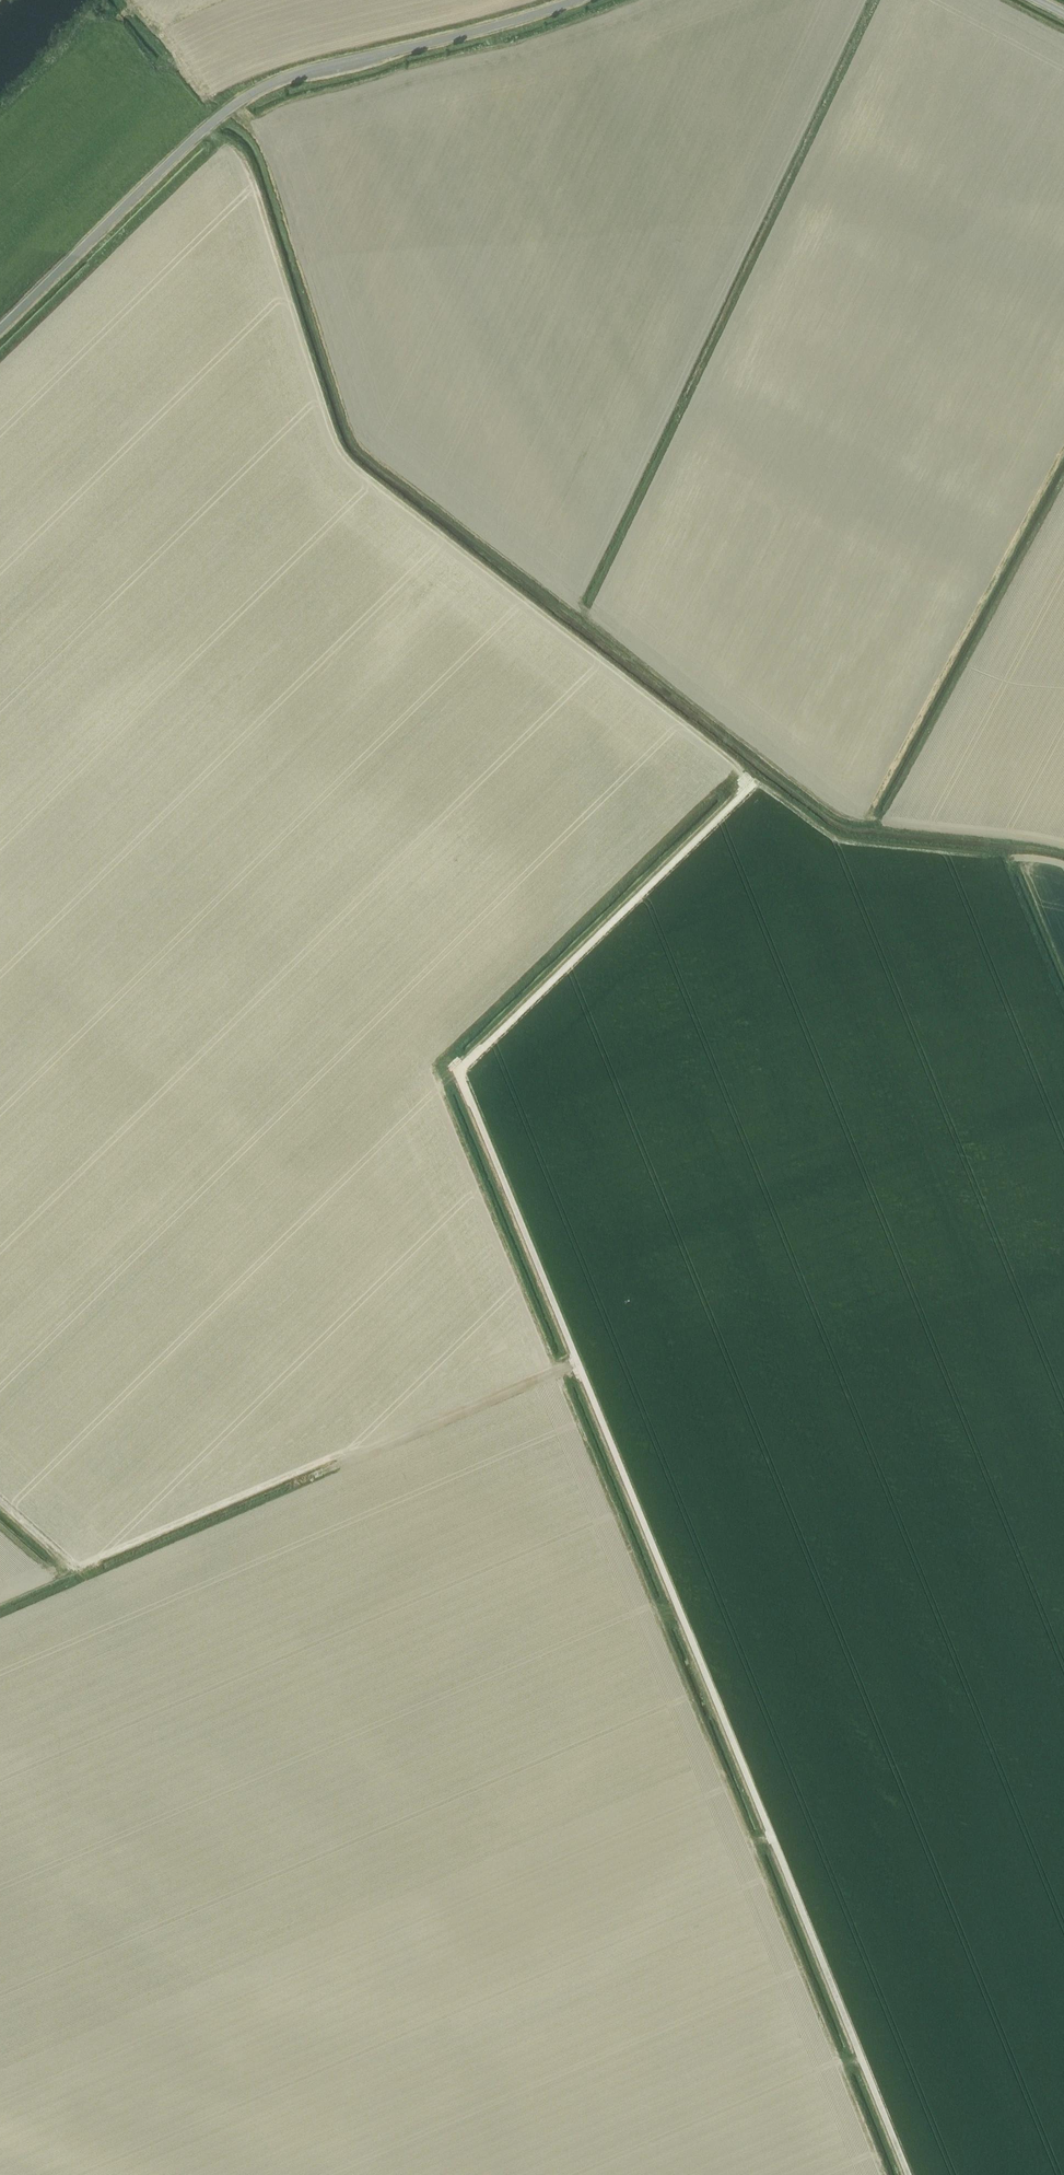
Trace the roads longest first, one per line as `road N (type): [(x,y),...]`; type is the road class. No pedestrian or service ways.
road 1 (unclassified): [(0,329),(245,100),(290,77),(497,28),(578,0)]
road 2 (track): [(905,2174),(750,1800)]

